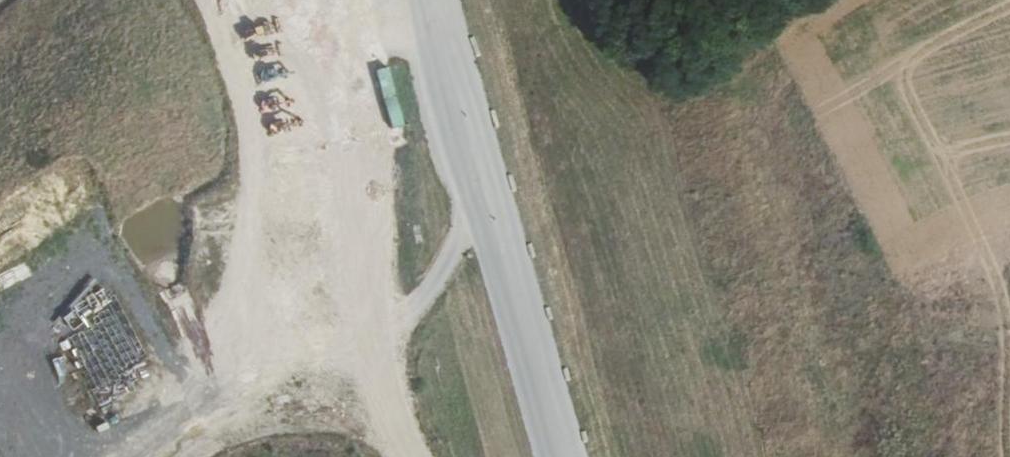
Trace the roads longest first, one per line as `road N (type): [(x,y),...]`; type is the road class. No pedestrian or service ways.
road 1 (unclassified): [(420,0),(552,456)]
road 2 (track): [(408,456),(371,393),(394,364),(477,199)]

